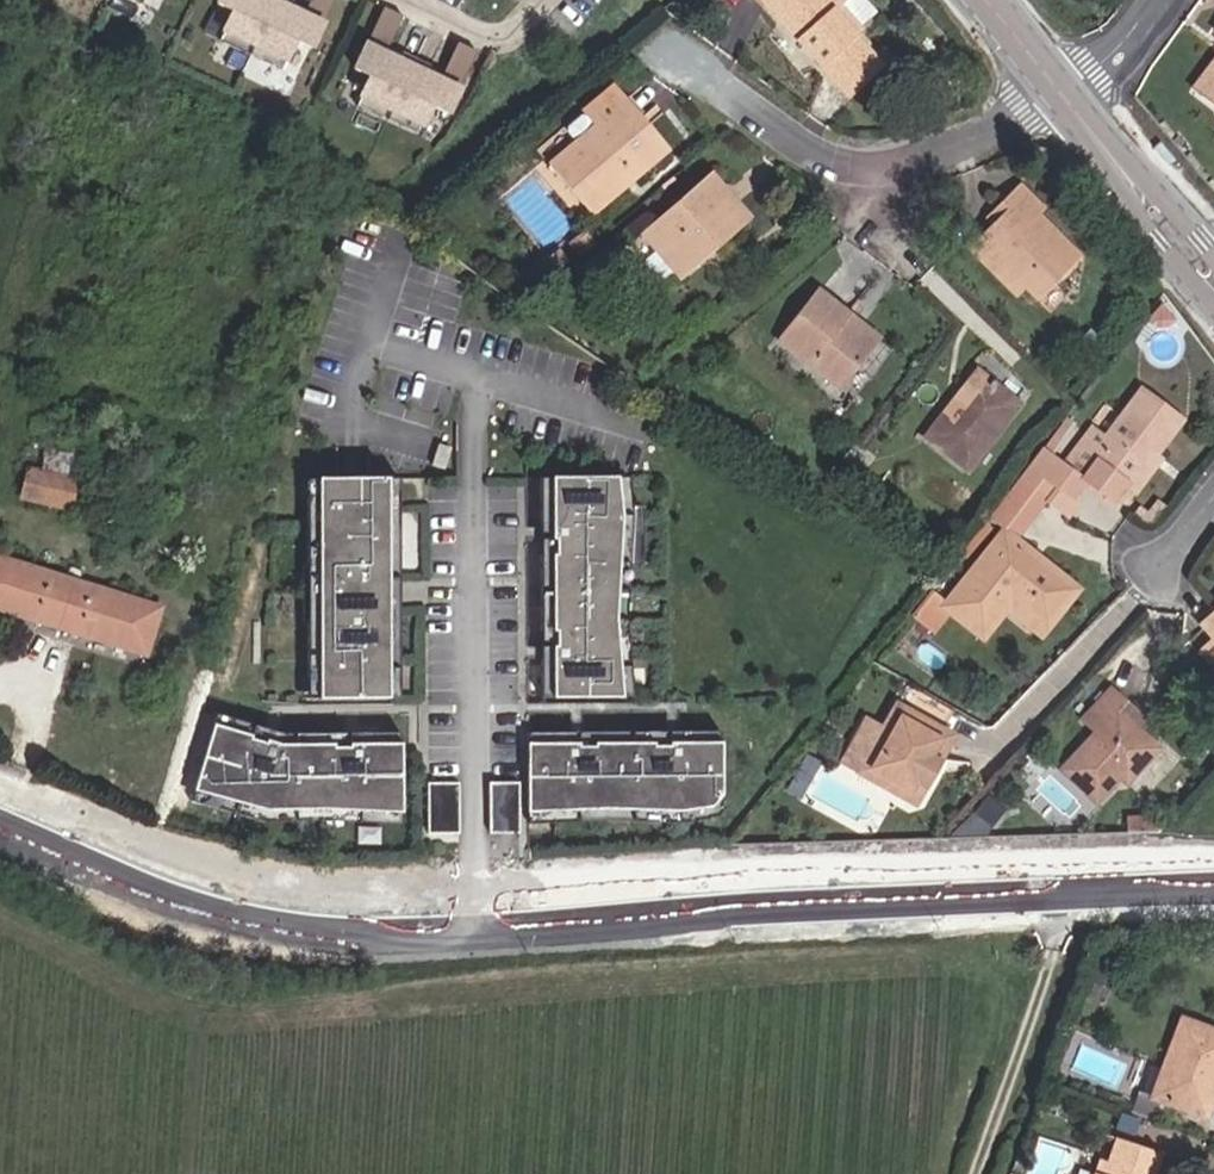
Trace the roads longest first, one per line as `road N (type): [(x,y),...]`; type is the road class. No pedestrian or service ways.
road 1 (secondary): [(1213,889),(370,936),(238,918),(0,824)]
road 2 (tertiary): [(1061,95),(1213,283)]
road 3 (residential): [(873,172),(826,163),(668,52)]
road 4 (residential): [(1061,95),(913,165),(873,172)]
road 5 (residential): [(557,0),(523,37),(501,39),(418,0)]
road 6 (residential): [(1157,0),(1061,95)]
road 7 (tertiary): [(983,0),(1061,95)]

